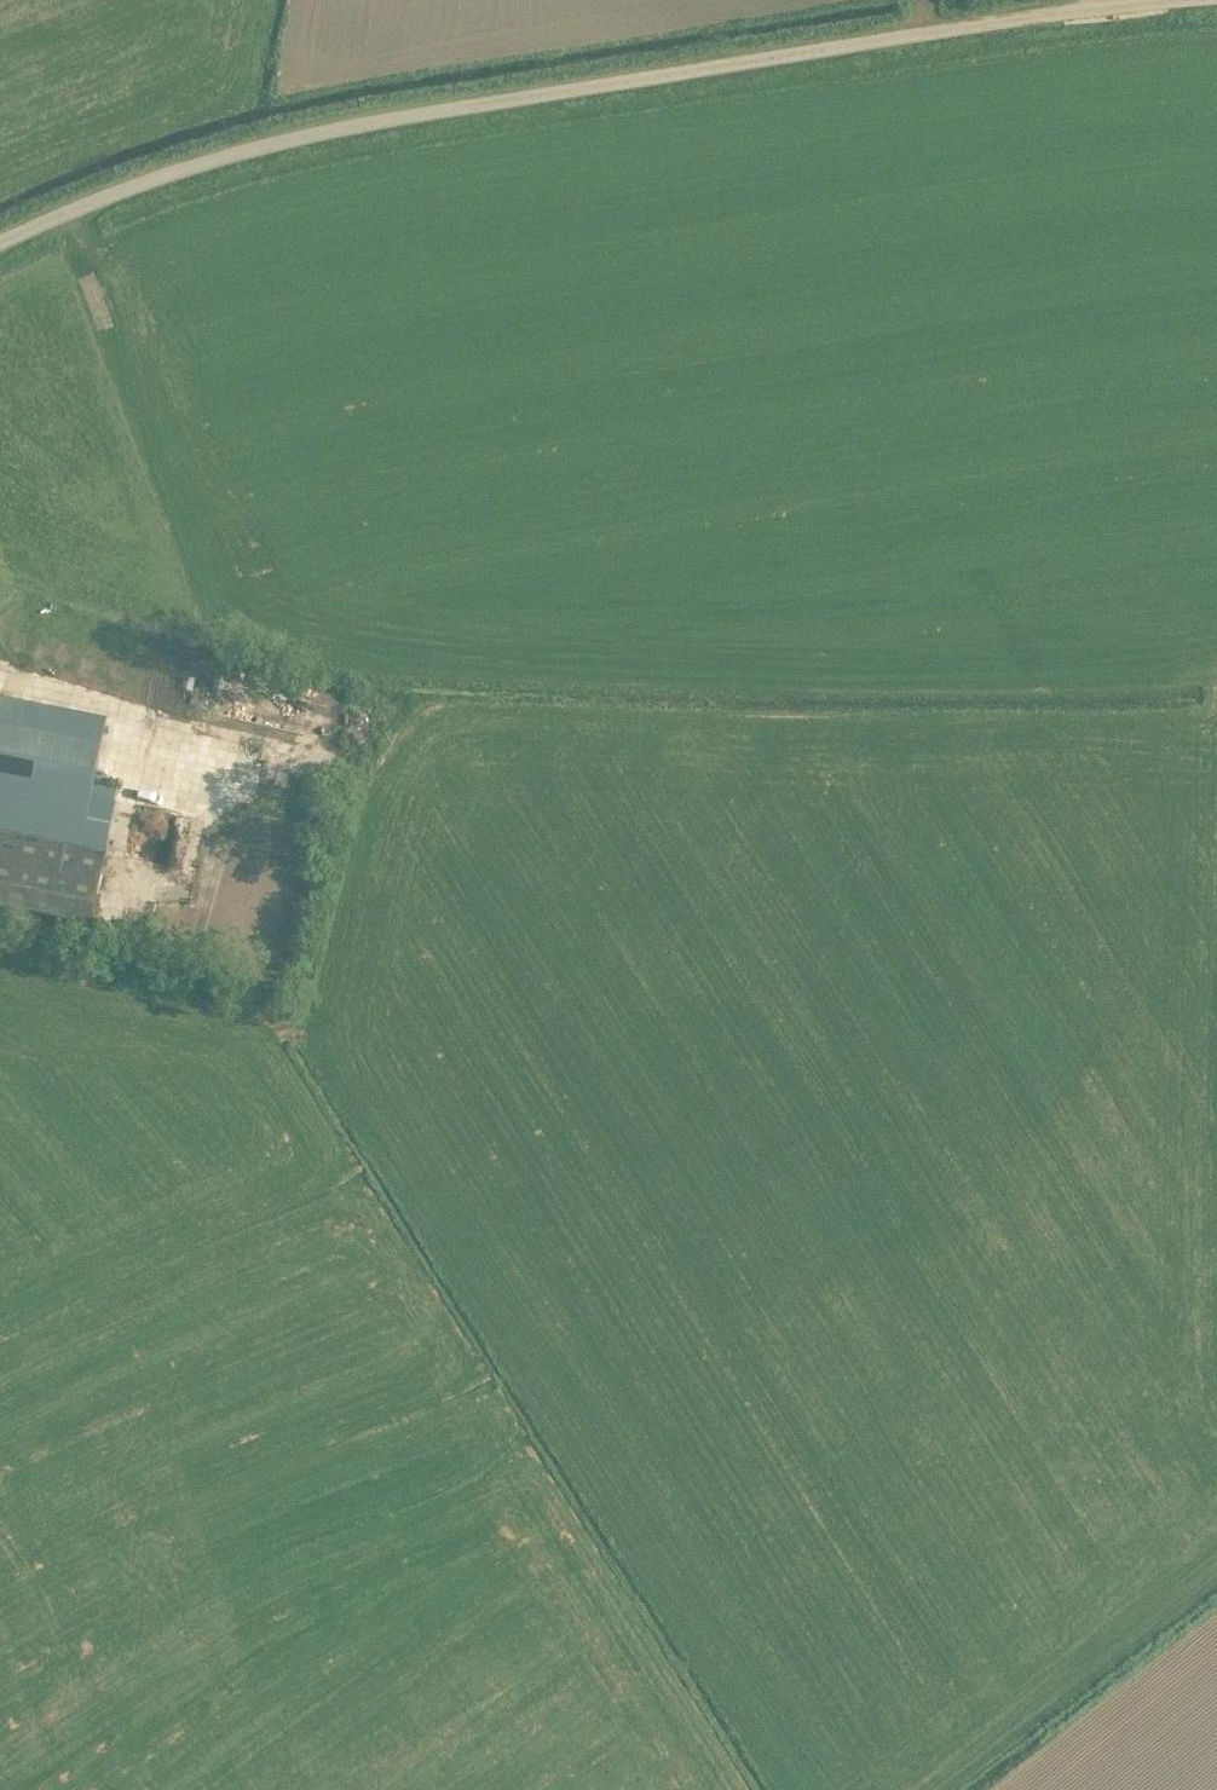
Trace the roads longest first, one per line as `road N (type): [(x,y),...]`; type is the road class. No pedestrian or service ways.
road 1 (unclassified): [(1091,0),(313,125),(132,178),(0,233)]

